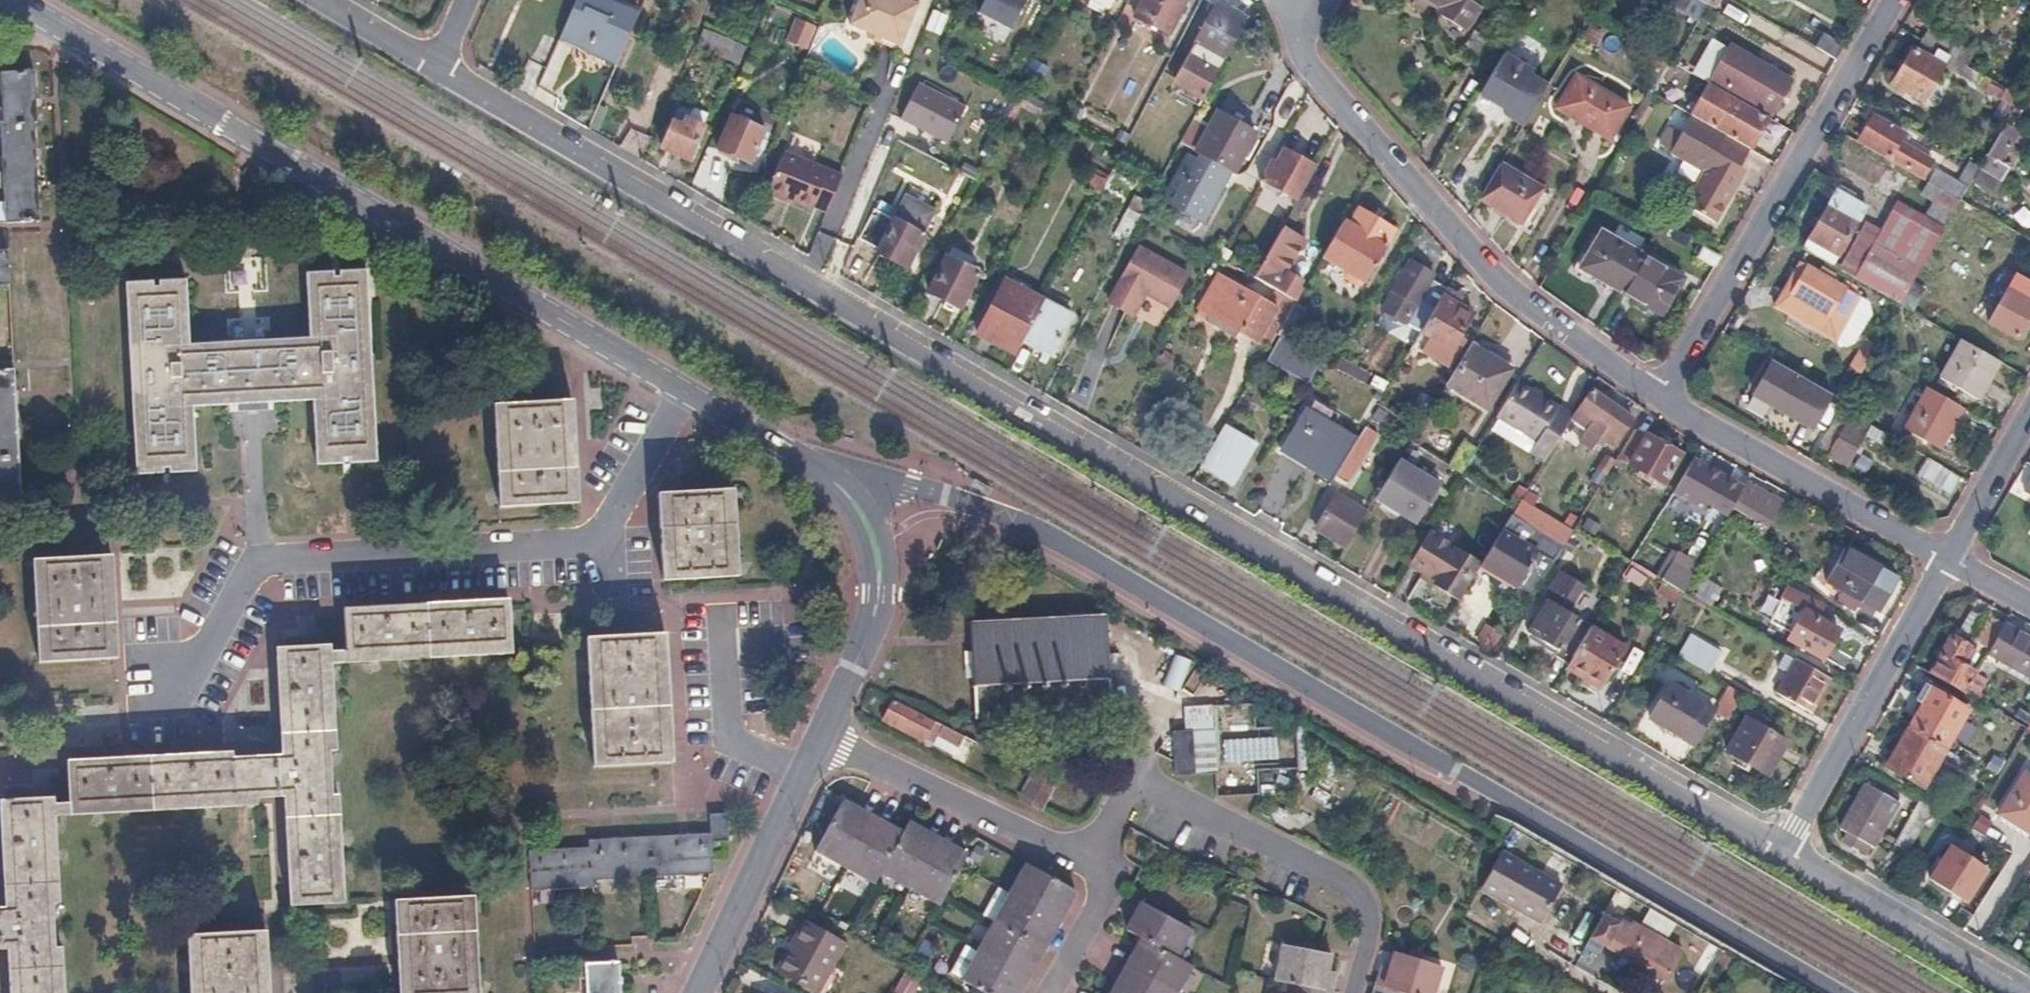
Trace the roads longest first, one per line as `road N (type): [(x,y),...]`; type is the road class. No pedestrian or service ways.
road 1 (residential): [(427,75),(1781,845)]
road 2 (residential): [(685,393),(14,0)]
road 3 (residential): [(172,683),(259,563),(582,553),(685,393)]
road 4 (residential): [(1659,399),(1487,267),(1319,75),(1308,27)]
road 5 (residential): [(1659,399),(1894,0)]
road 6 (residential): [(825,729),(876,610),(875,537),(860,501),(825,472),(685,393)]
road 7 (residential): [(1082,864),(1126,787),(1342,890),(1363,923),(1349,992)]
road 8 (residential): [(1781,845),(1945,559)]
road 9 (residential): [(1945,559),(1659,399)]
road 10 (residential): [(825,729),(1082,864)]
road 11 (residential): [(1781,845),(2029,992)]
road 12 (residential): [(698,992),(802,779)]
road 13 (residential): [(718,595),(724,728),(733,748),(802,779)]
road 14 (residential): [(1945,559),(2029,412)]
road 15 (residential): [(1082,864),(1107,880),(1044,992)]
road 16 (residential): [(305,0),(427,75)]

